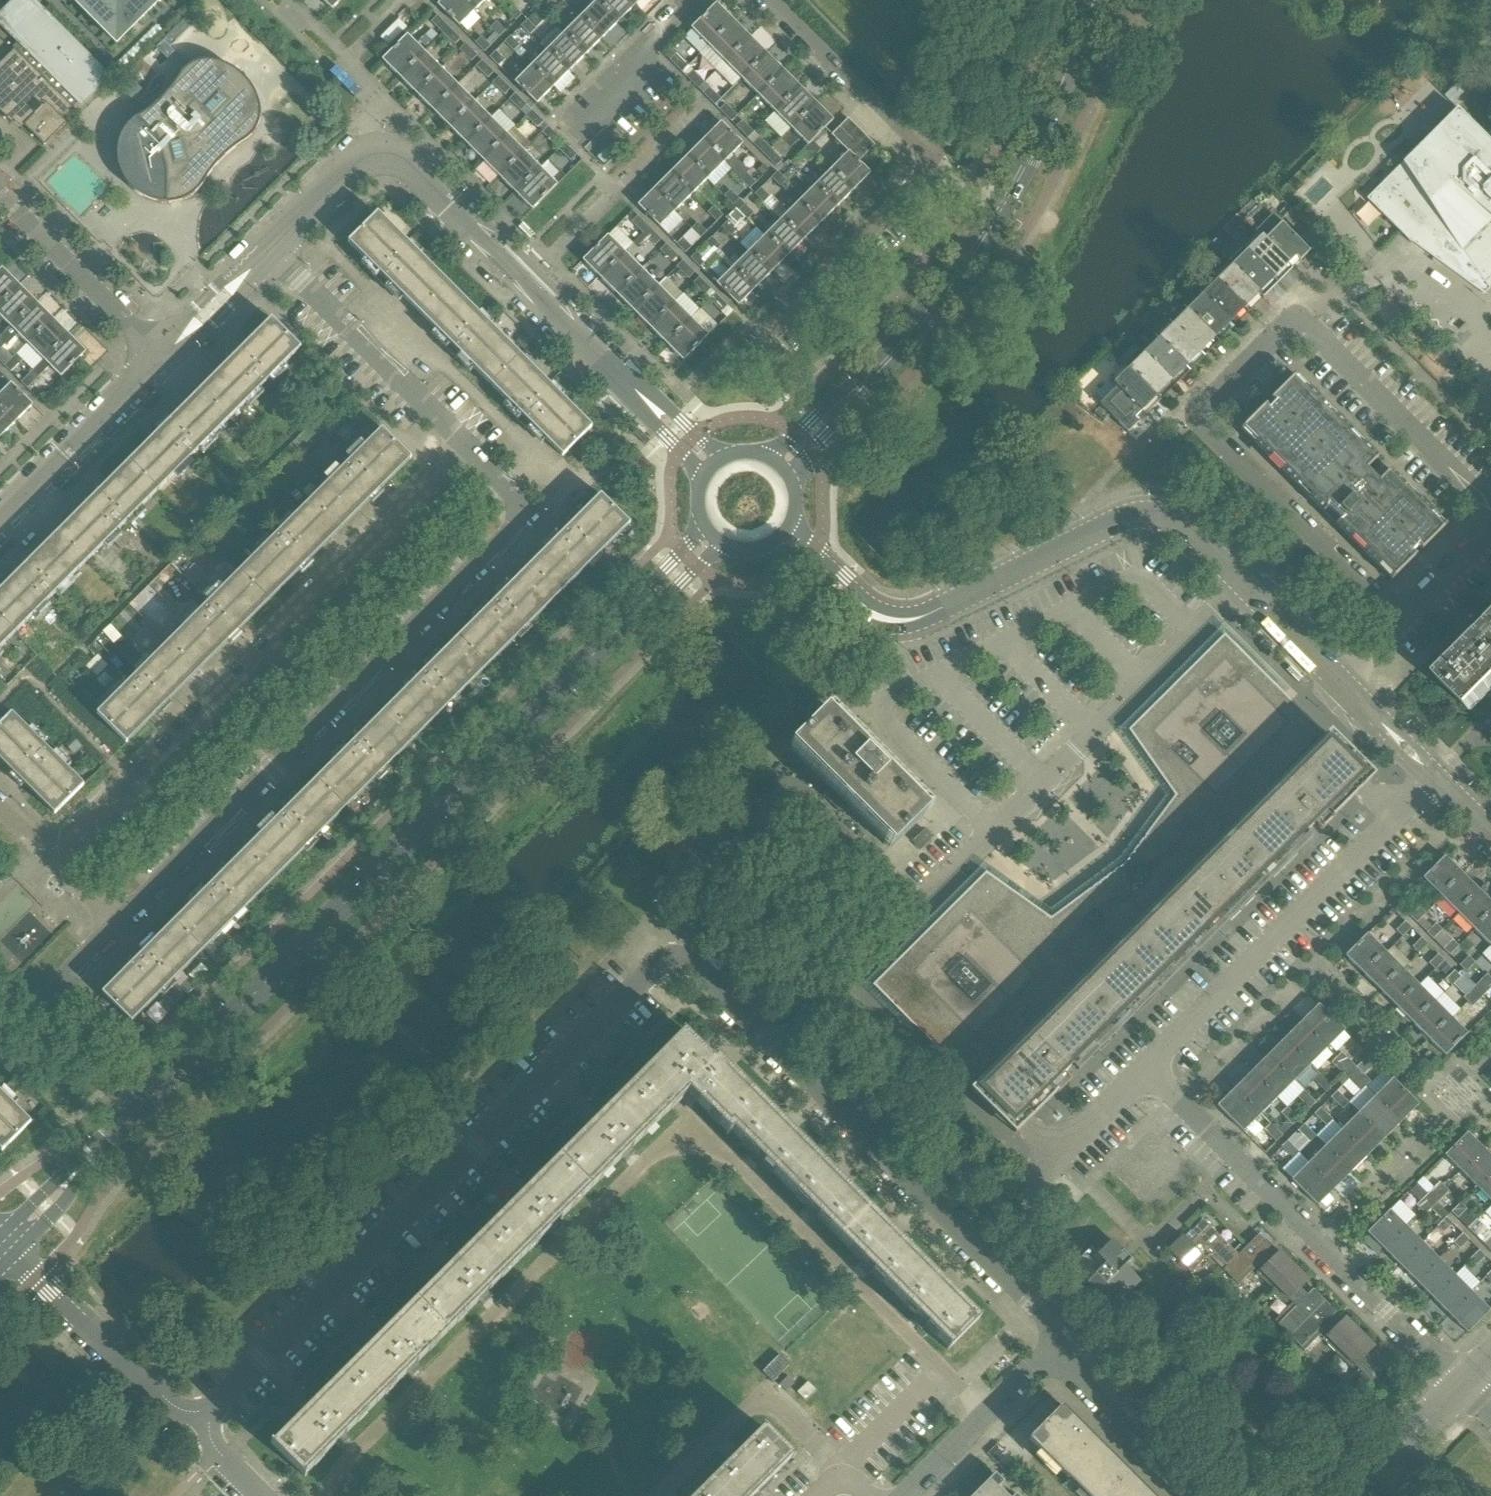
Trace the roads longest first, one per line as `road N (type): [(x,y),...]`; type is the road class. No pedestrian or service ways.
road 1 (residential): [(206,1416),(664,962),(690,965),(1051,1320),(1052,1355)]
road 2 (tertiary): [(140,1103),(637,615)]
road 3 (residential): [(1399,624),(1204,429),(1203,411),(1288,325),(1300,326),(1490,504)]
road 4 (residential): [(467,449),(55,859),(122,924)]
road 5 (residential): [(122,924),(523,523),(524,510),(467,449)]
road 6 (residential): [(793,789),(915,912),(1242,582)]
road 7 (residential): [(642,398),(394,153),(367,156),(271,255)]
road 8 (residential): [(1462,1383),(1146,1067)]
road 9 (unclassified): [(1242,582),(1194,533),(1143,516),(920,618),(876,618)]
road 10 (residential): [(1146,1067),(1433,776)]
road 11 (residential): [(467,449),(271,255)]
road 12 (residential): [(206,1416),(166,1403),(5,1240)]
road 13 (residential): [(140,1103),(54,1018),(56,989),(122,924)]
road 14 (residential): [(931,163),(760,0)]
road 15 (residential): [(764,330),(931,163)]
road 16 (residential): [(0,518),(165,354)]
road 17 (residential): [(165,354),(0,191)]
road 18 (tertiary): [(858,389),(962,266),(999,207)]
road 19 (tertiary): [(999,207),(1035,145),(1093,0)]
road 20 (residential): [(1052,1355),(901,1495)]
road 21 (residential): [(1193,1495),(1052,1355)]
road 22 (tertiary): [(5,1240),(140,1103)]
road 23 (residential): [(585,118),(697,0)]
road 24 (residential): [(1345,1495),(1462,1383)]
road 25 (residential): [(165,354),(271,255)]
road 26 (unclassified): [(1341,682),(1242,582)]
road 27 (unclassified): [(773,543),(842,611),(876,618)]
road 28 (unclassified): [(1433,776),(1341,682)]
road 29 (residential): [(1399,624),(1490,530)]
road 30 (unclassified): [(876,618),(790,525)]
road 31 (residential): [(1056,1151),(1146,1067)]

